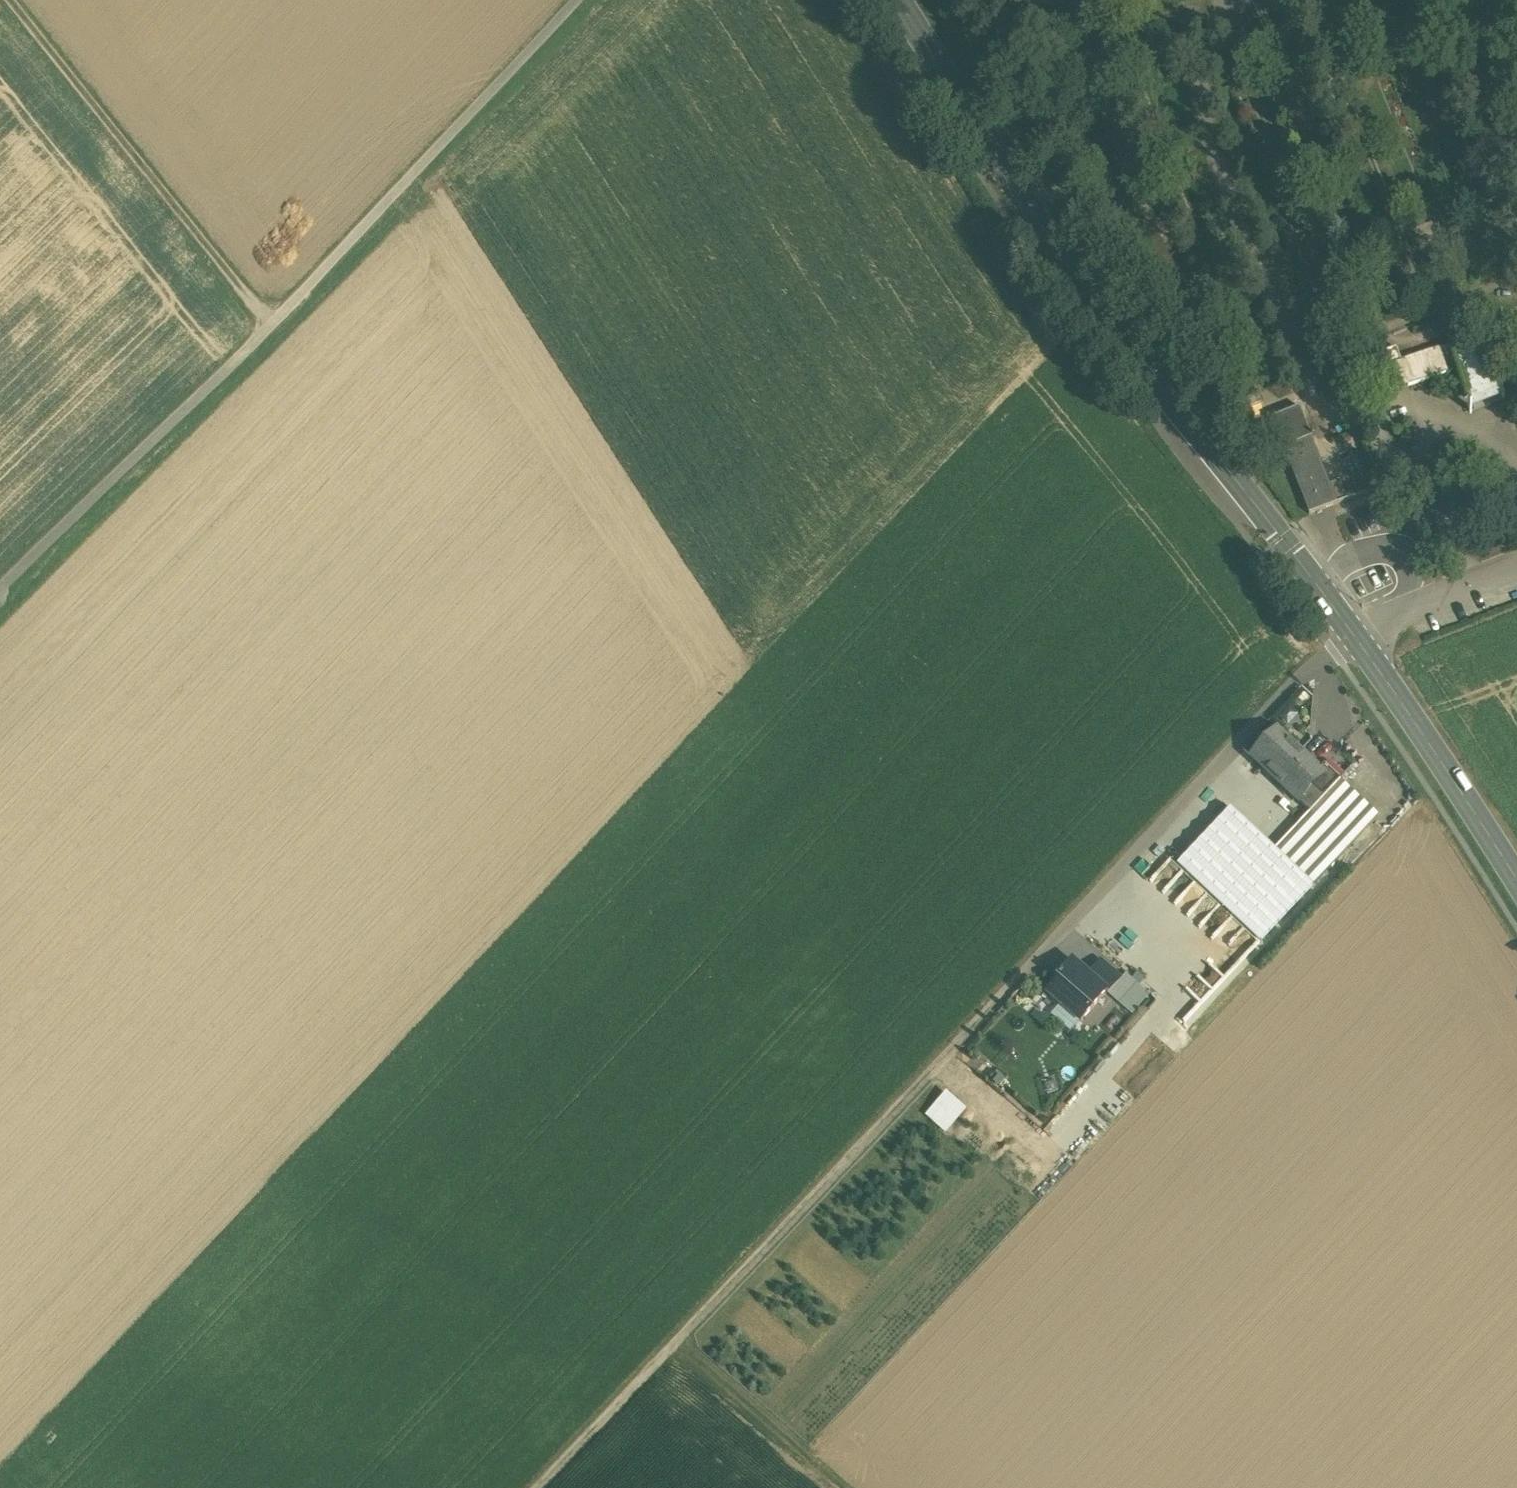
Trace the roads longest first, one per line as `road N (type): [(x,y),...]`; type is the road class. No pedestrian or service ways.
road 1 (track): [(541,1487),(1333,650),(1356,639)]
road 2 (track): [(0,588),(269,327),(583,0)]
road 3 (secondary): [(1356,639),(1100,312),(898,0)]
road 4 (track): [(10,0),(269,327)]
road 5 (secondary): [(1516,884),(1356,639)]
road 6 (track): [(846,1487),(678,1342)]

